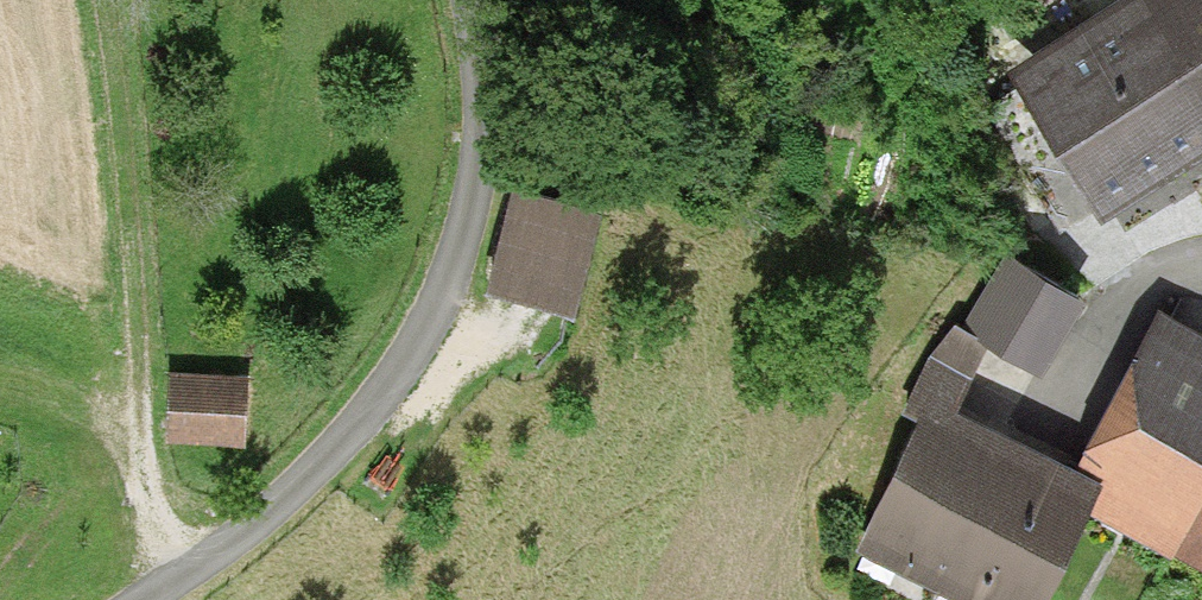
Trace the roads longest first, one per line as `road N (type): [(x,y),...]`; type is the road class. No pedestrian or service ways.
road 1 (unclassified): [(146,599),(224,552),(379,406),(421,324),(460,209),(470,93),(455,0)]
road 2 (track): [(128,0),(136,409),(149,523),(172,583)]
road 3 (track): [(136,409),(0,383)]

